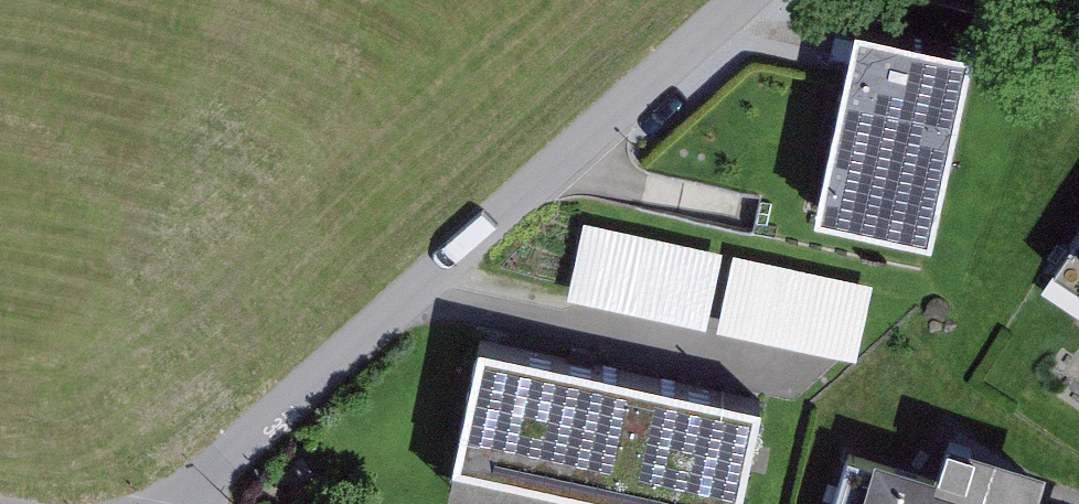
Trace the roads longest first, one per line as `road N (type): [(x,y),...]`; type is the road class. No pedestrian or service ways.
road 1 (residential): [(176,503),(742,0)]

